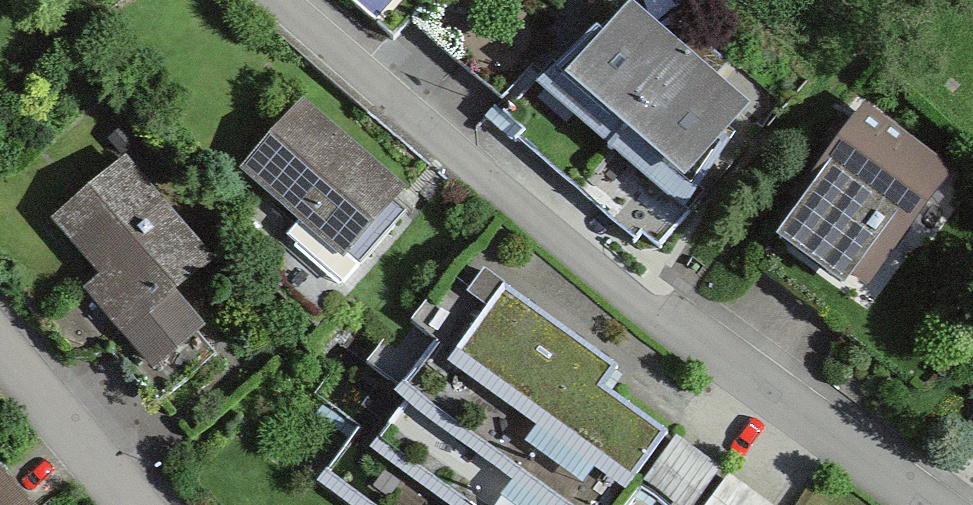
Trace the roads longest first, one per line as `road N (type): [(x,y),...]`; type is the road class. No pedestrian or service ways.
road 1 (residential): [(276,0),(644,306),(925,504)]
road 2 (residential): [(0,354),(129,504)]
road 3 (track): [(794,103),(900,0)]

